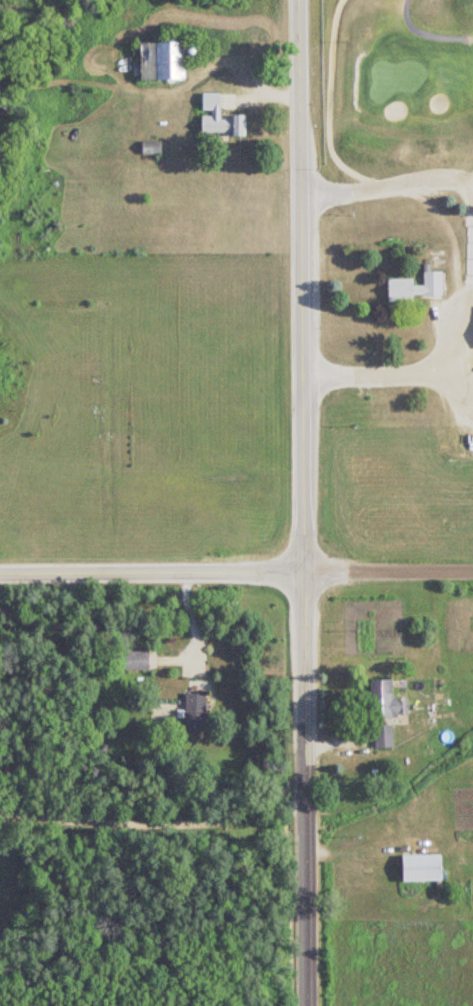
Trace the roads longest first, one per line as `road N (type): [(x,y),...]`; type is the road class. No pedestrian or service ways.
road 1 (residential): [(310,1005),(301,0)]
road 2 (residential): [(0,573),(472,573)]

